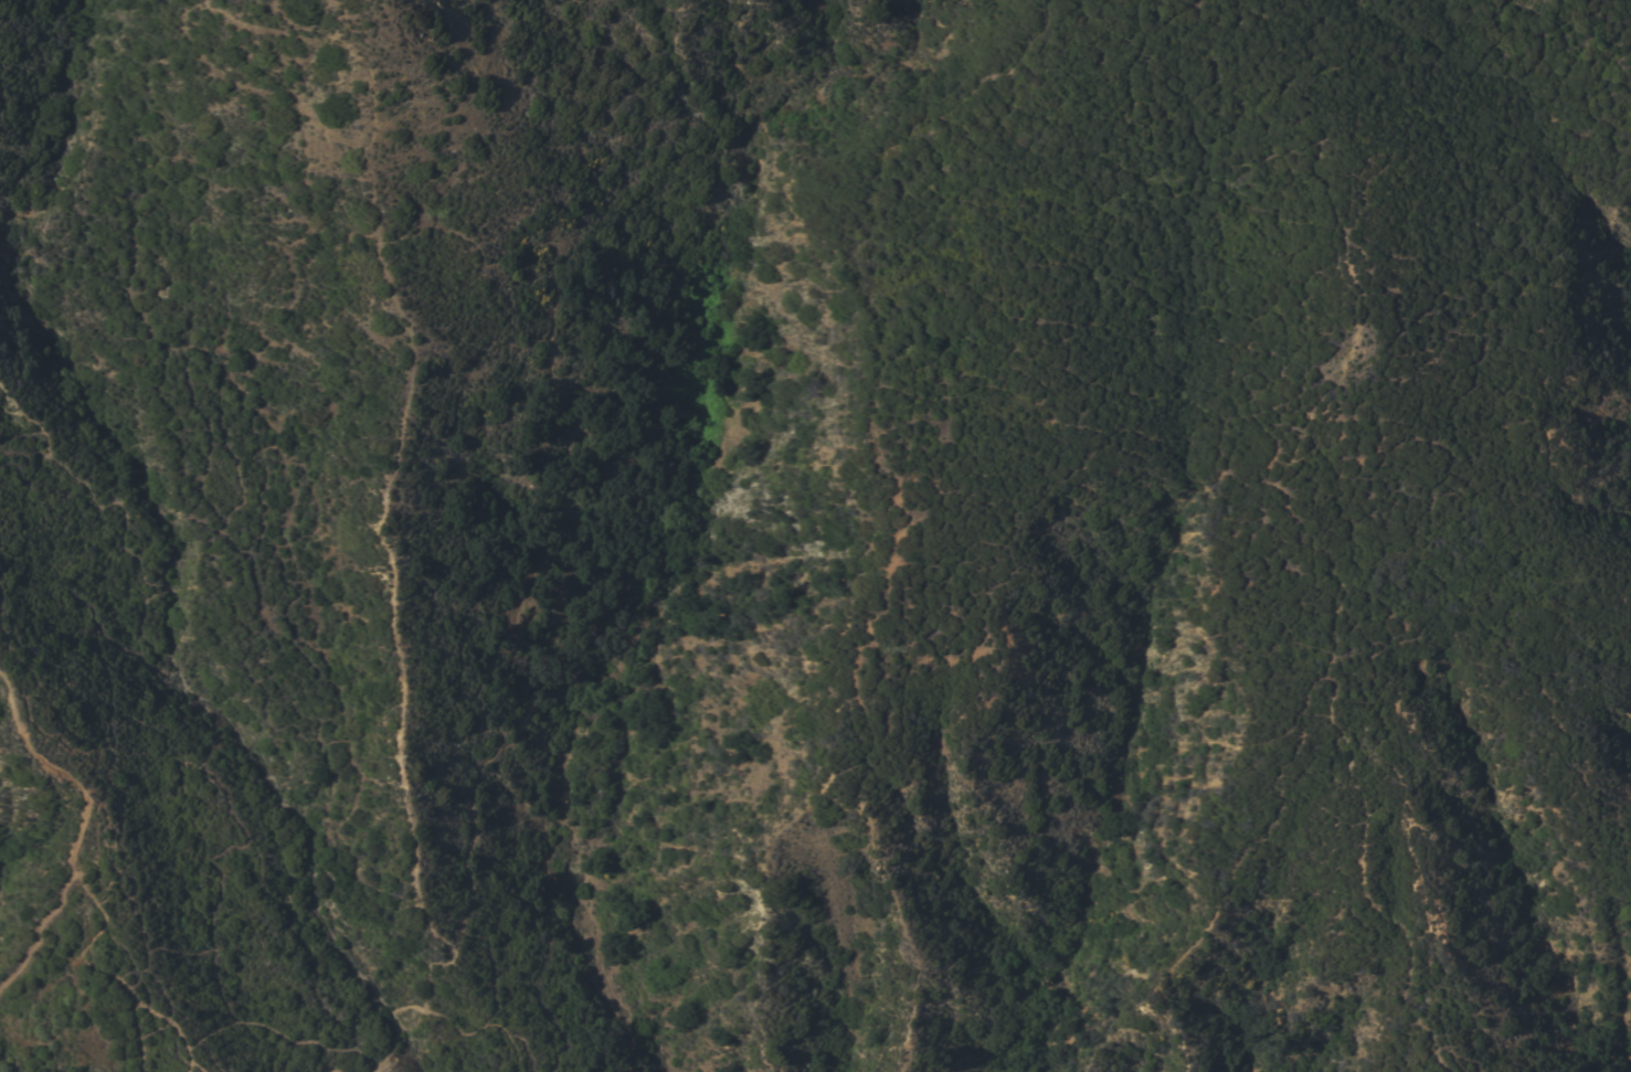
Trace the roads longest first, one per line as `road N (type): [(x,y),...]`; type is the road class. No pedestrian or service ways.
road 1 (track): [(420,1002),(458,1031),(489,1021),(509,1039),(512,1071)]

